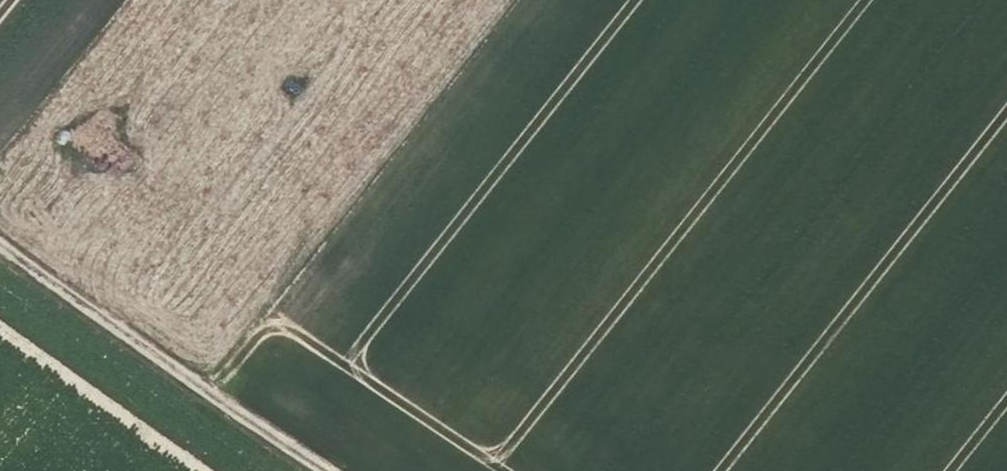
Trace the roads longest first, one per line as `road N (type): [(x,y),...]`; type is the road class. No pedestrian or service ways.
road 1 (track): [(329,470),(0,242)]

